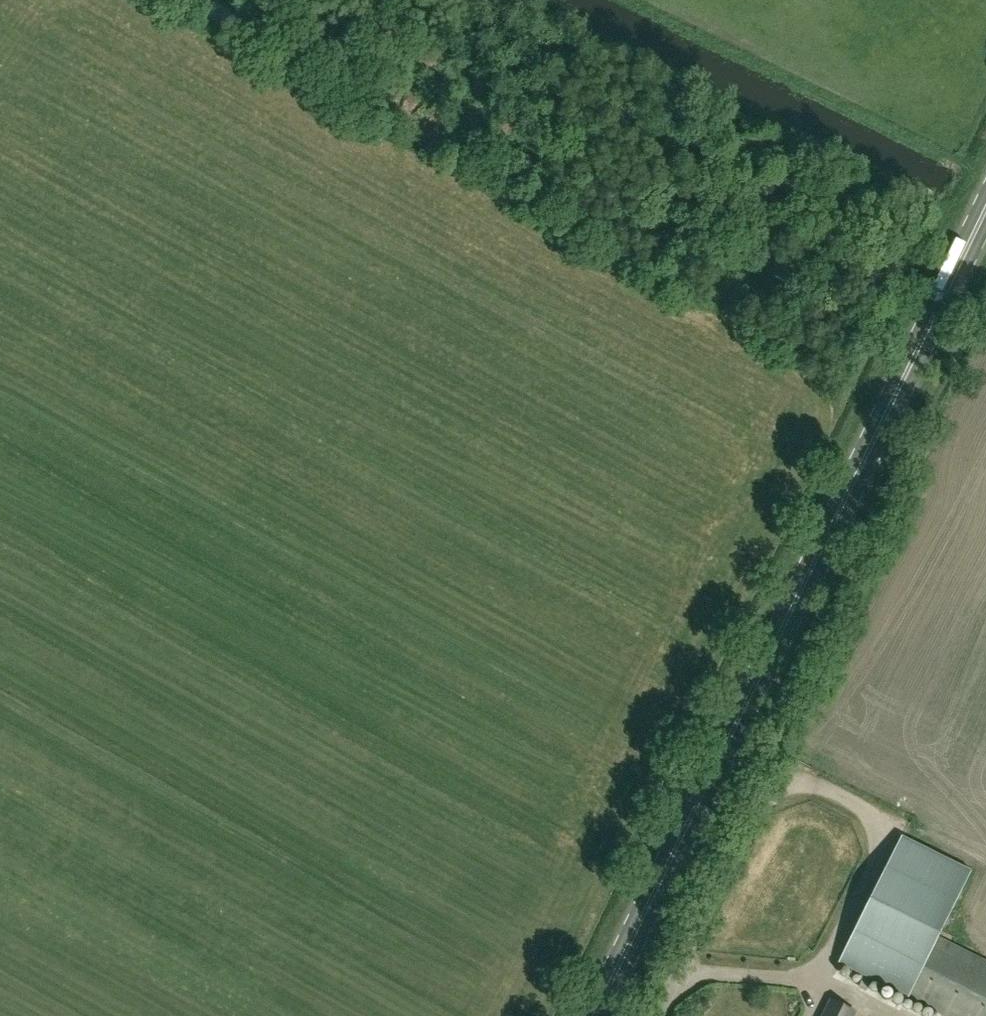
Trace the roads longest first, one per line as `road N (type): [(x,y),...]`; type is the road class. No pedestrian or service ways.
road 1 (primary): [(594,1015),(985,205)]

